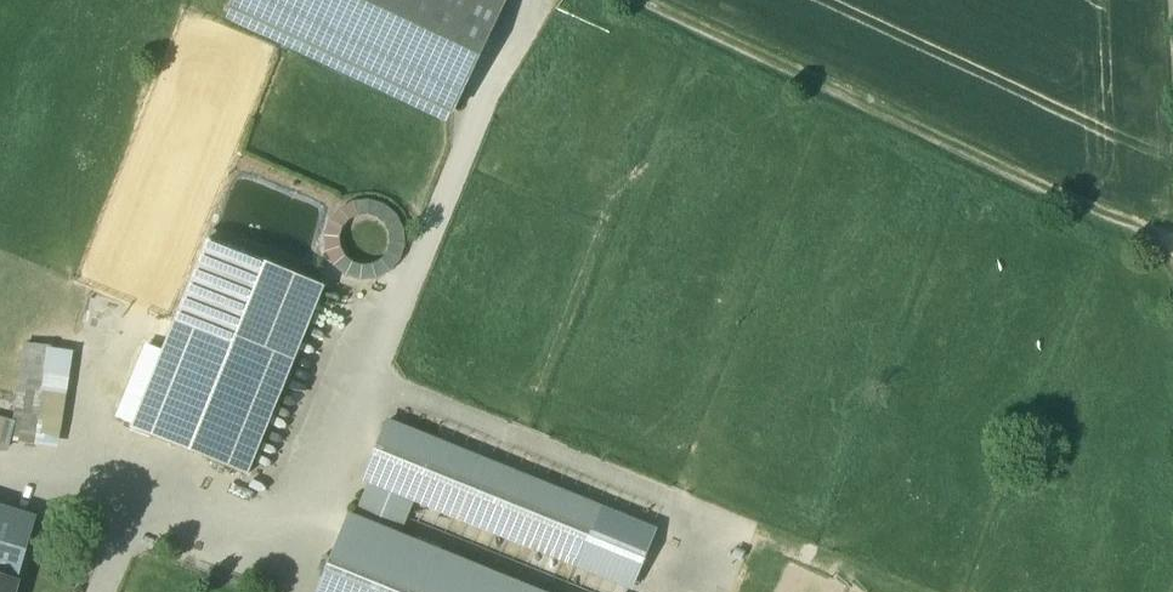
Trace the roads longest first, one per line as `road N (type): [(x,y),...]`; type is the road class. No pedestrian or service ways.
road 1 (track): [(531,0),(365,392),(681,510),(648,591)]
road 2 (track): [(628,0),(1172,256)]
road 3 (track): [(365,392),(296,552),(146,491),(101,591)]
road 4 (track): [(0,495),(66,514),(142,330)]
road 5 (track): [(597,591),(425,526)]

